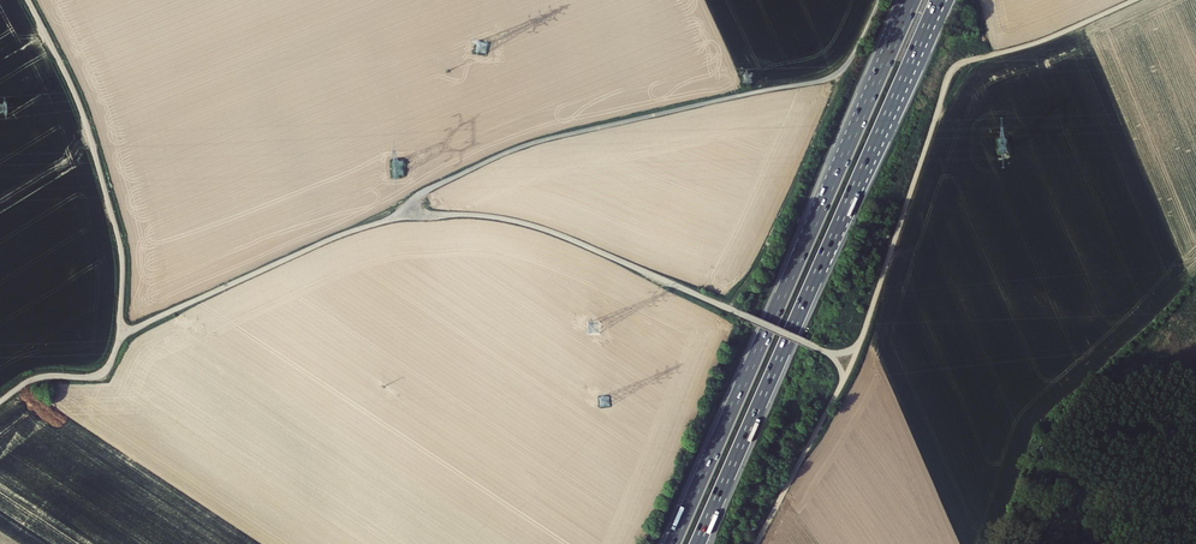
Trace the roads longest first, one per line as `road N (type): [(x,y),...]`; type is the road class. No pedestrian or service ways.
road 1 (motorway): [(913,0),(673,543)]
road 2 (motorway): [(697,543),(922,37)]
road 3 (track): [(399,218),(439,184),(531,143),(828,80),(853,57),(878,0)]

